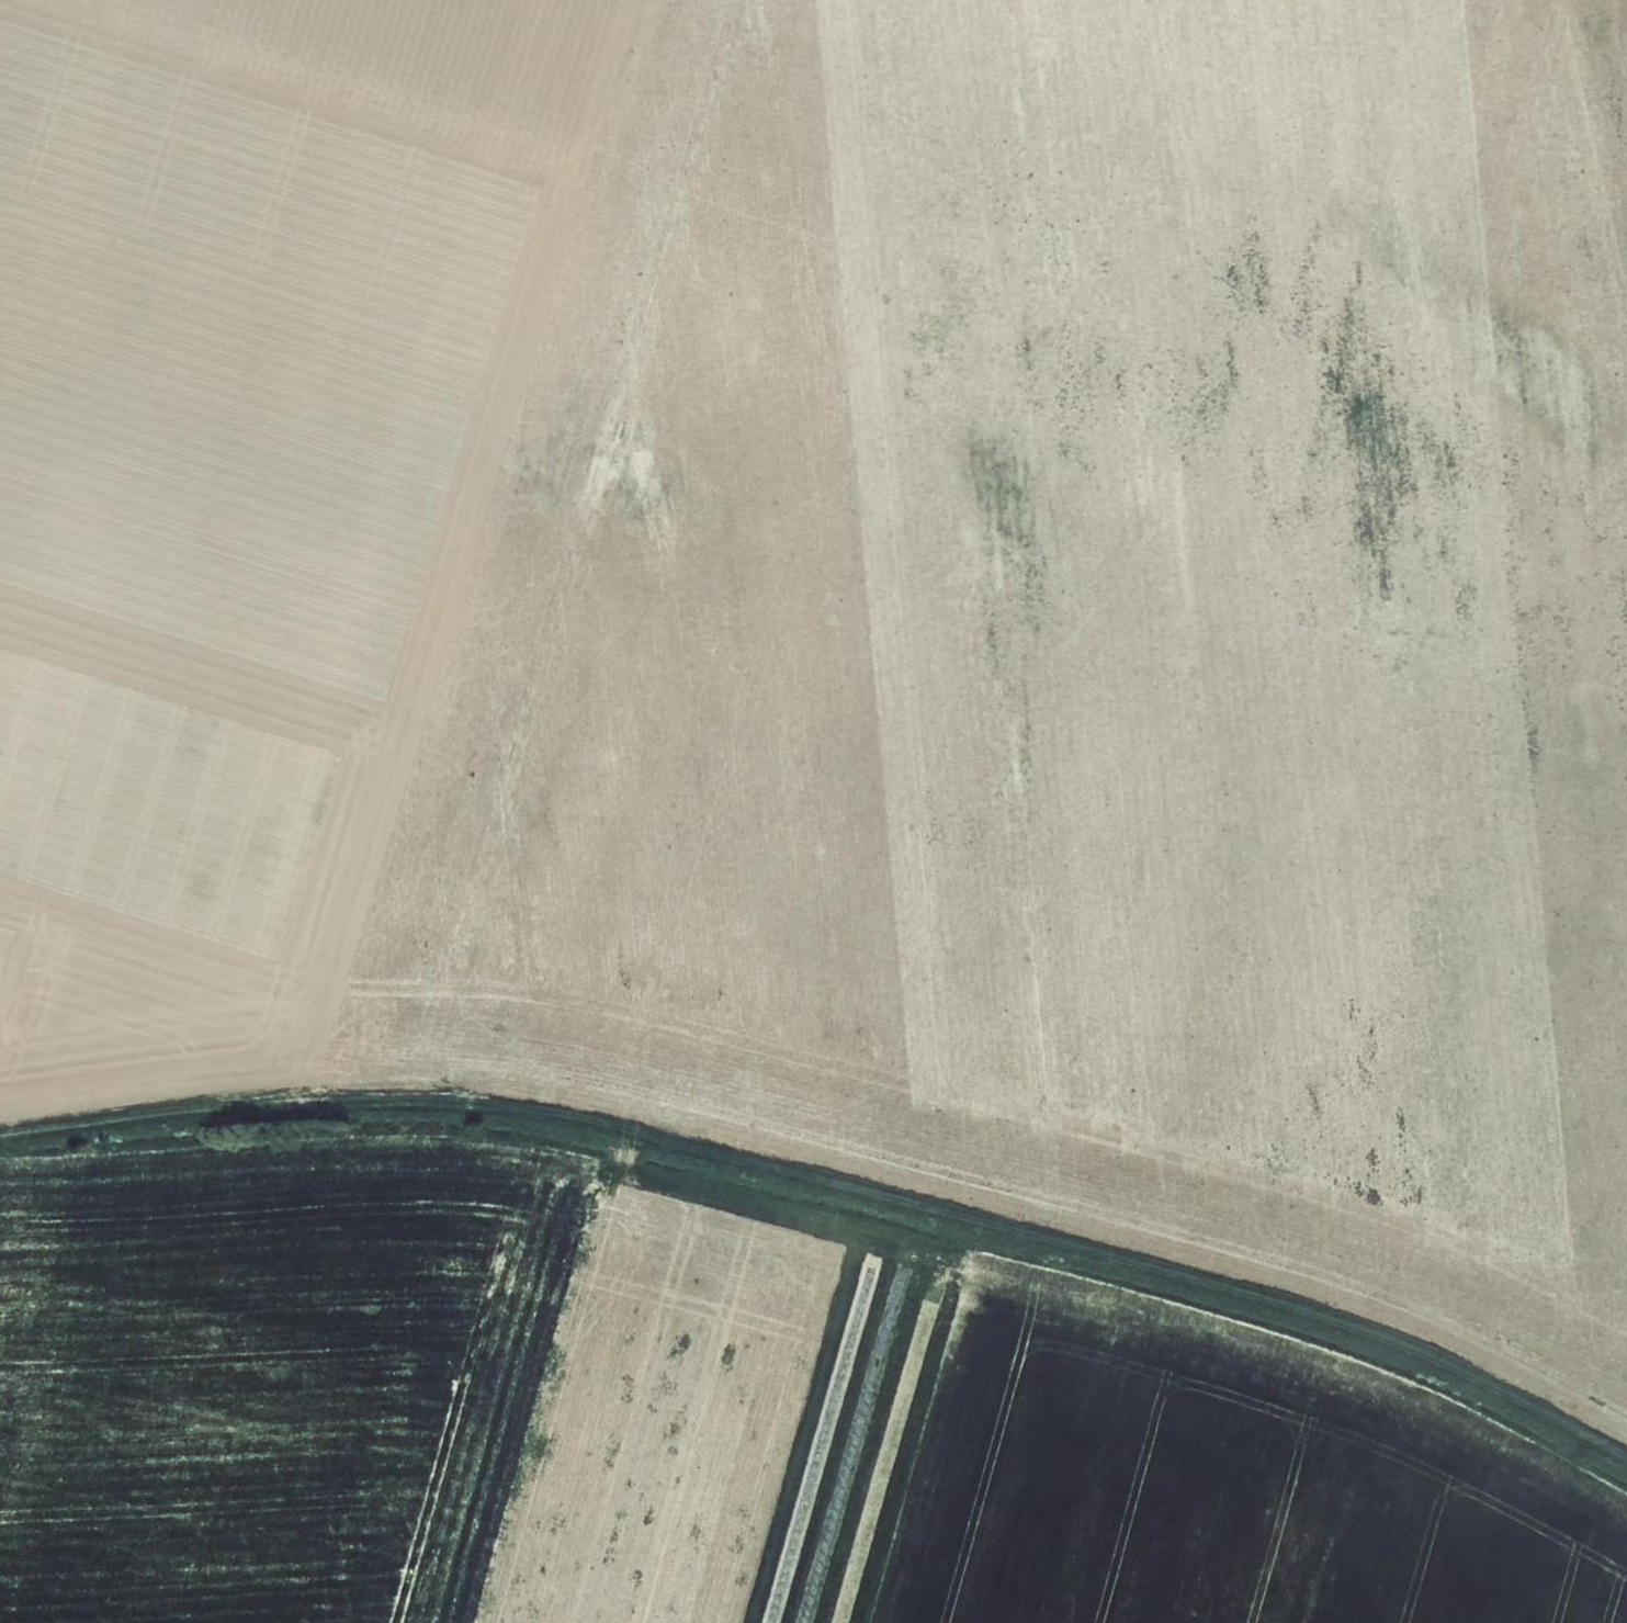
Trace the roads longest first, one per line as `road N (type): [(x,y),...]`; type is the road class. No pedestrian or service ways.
road 1 (track): [(0,1140),(324,1092),(713,1133),(1332,1319),(1626,1451)]

